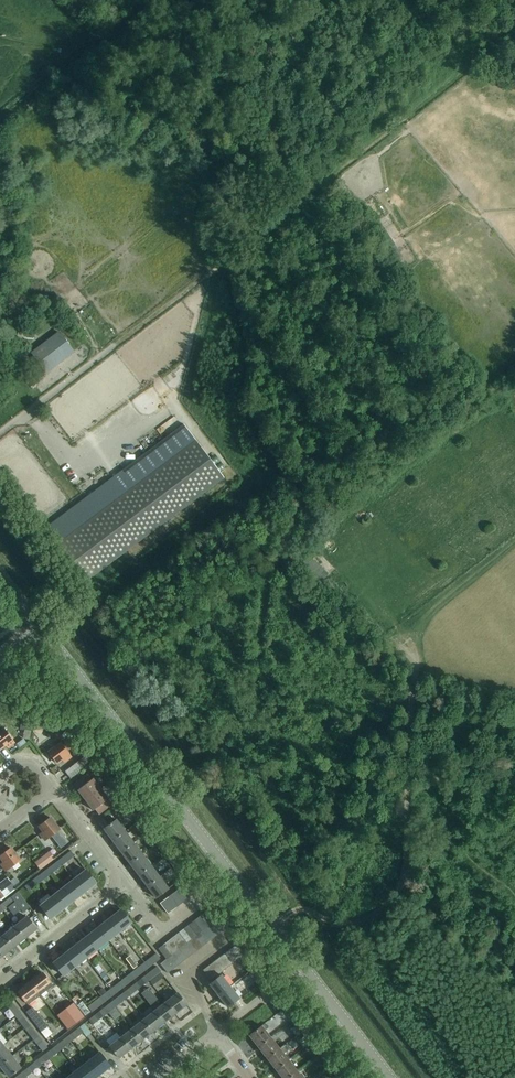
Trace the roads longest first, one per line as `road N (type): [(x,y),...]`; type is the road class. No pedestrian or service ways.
road 1 (track): [(514,991),(413,880),(412,649),(382,631),(339,583),(244,402),(242,311),(224,261),(274,0)]
road 2 (tertiary): [(395,1077),(38,625)]
road 3 (residential): [(0,979),(111,892),(114,871),(54,792)]
road 4 (track): [(143,0),(0,114)]
road 5 (track): [(279,925),(298,909),(343,927),(413,880)]

